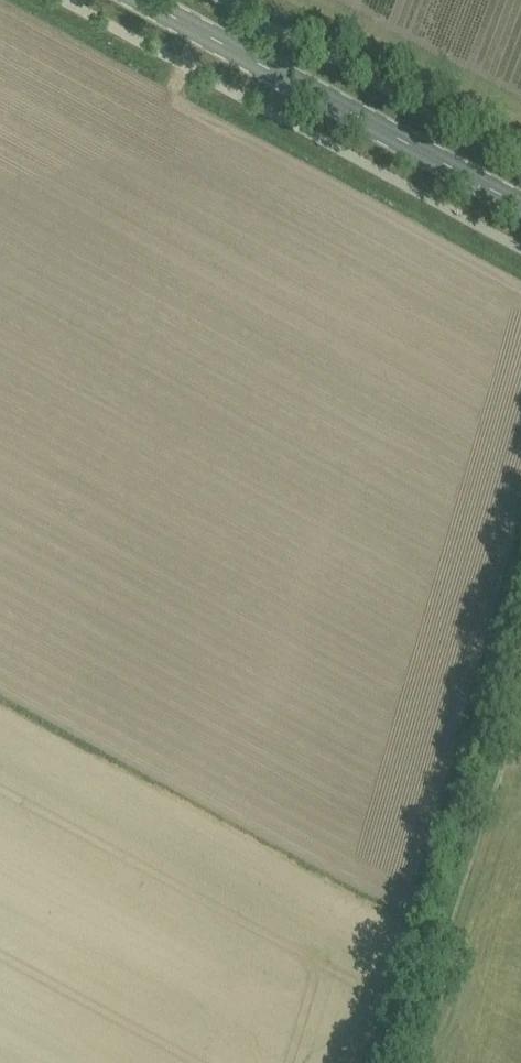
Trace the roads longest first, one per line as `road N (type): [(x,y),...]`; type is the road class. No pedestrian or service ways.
road 1 (secondary): [(520,207),(143,0)]

